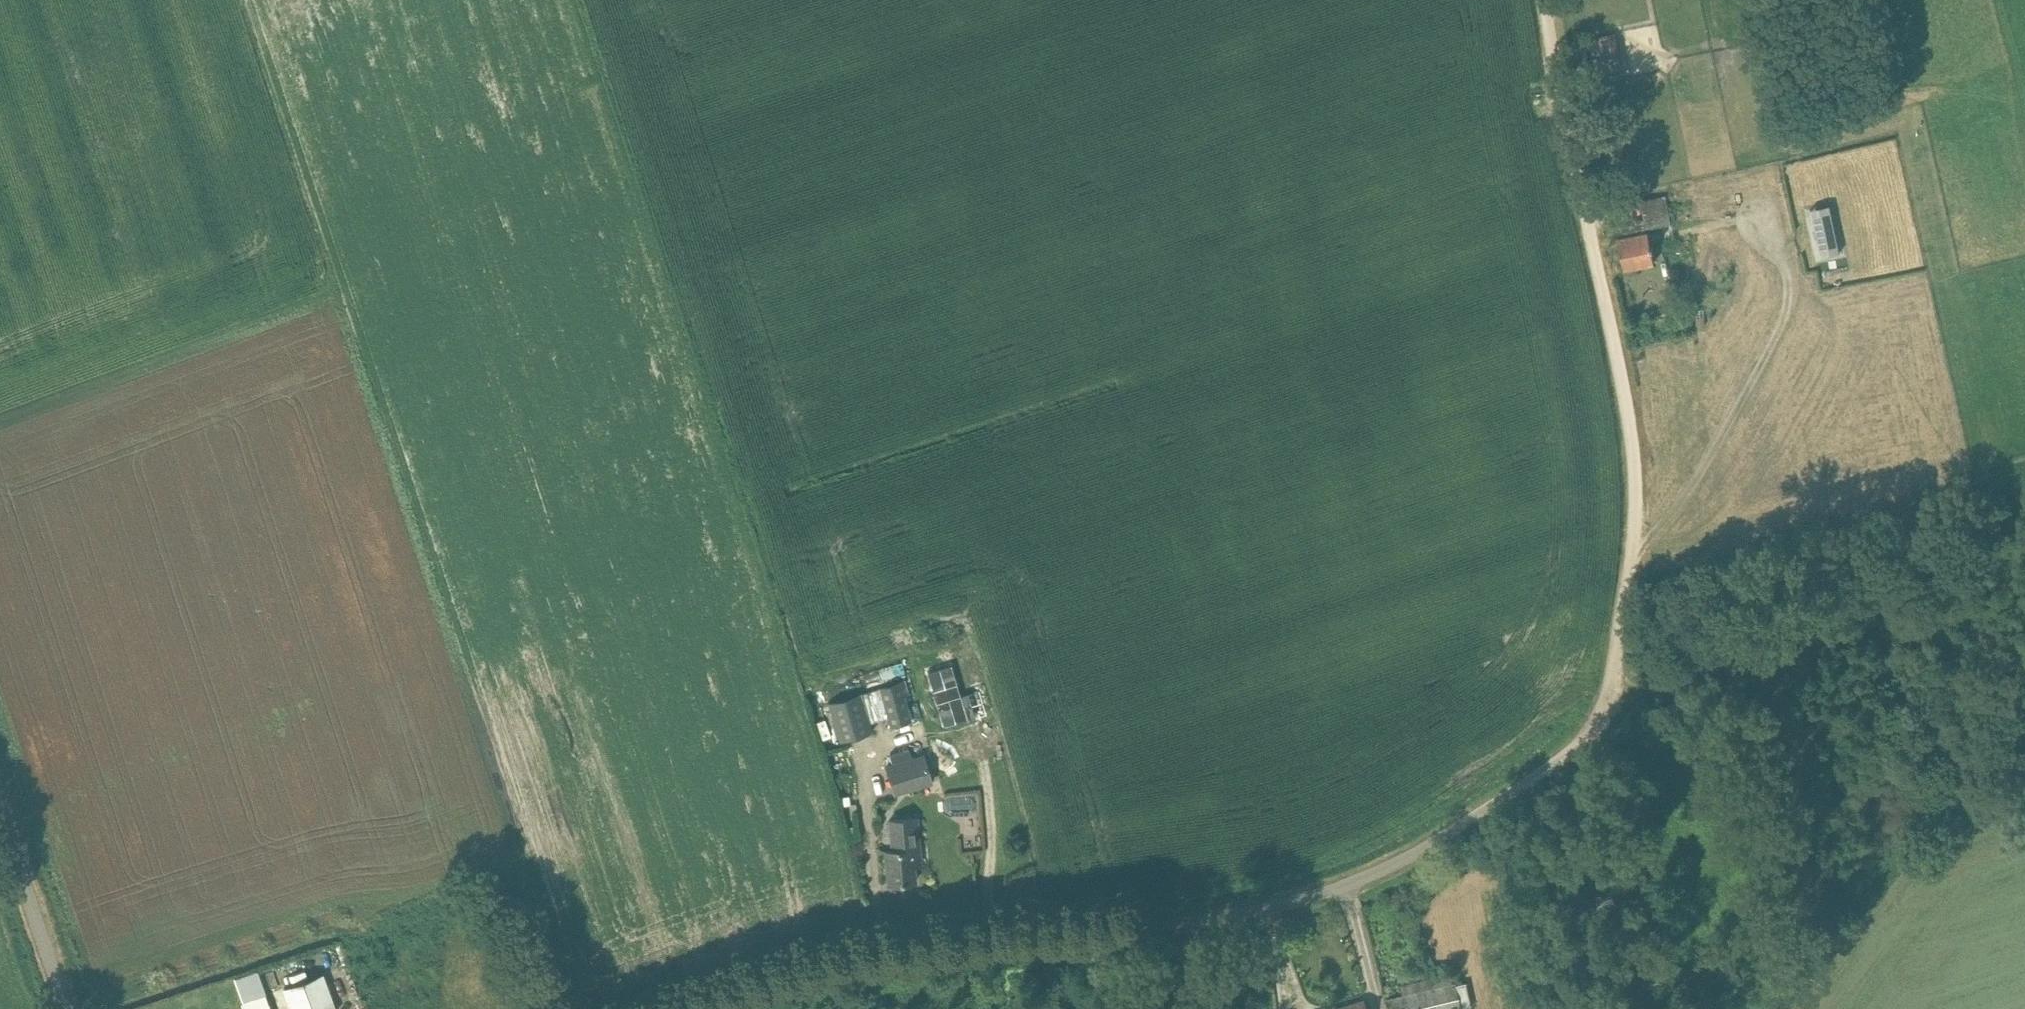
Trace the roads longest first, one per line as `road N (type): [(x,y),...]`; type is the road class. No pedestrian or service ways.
road 1 (unclassified): [(700,1008),(835,969),(1237,914),(1327,892),(1427,847),(1608,719),(1639,527),(1638,439),(1545,0)]
road 2 (unclassified): [(65,1008),(0,812)]

